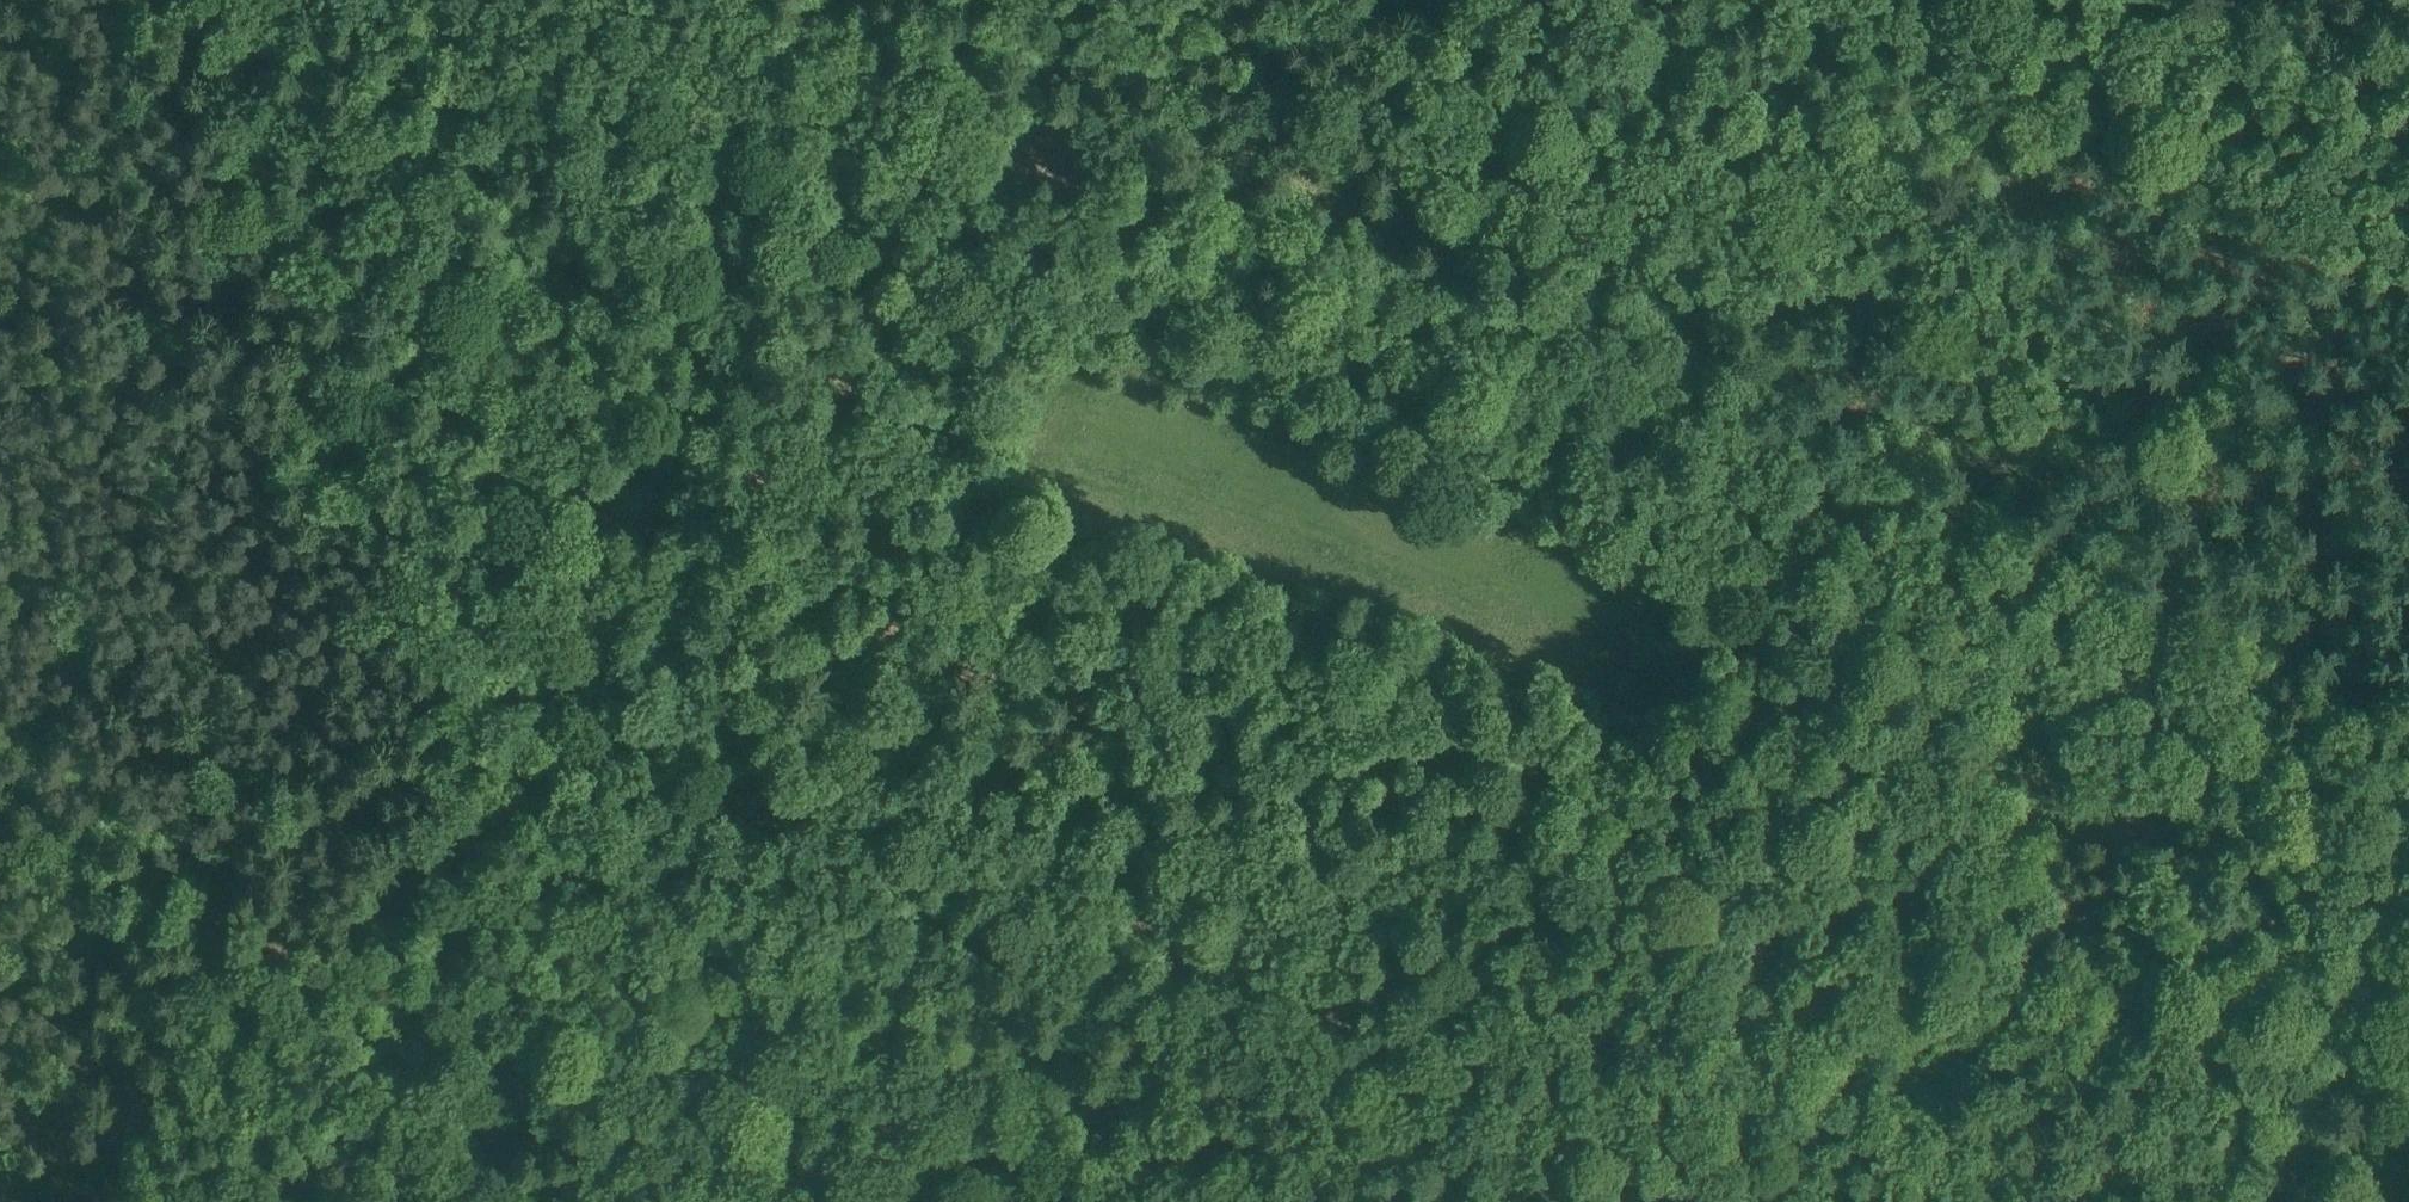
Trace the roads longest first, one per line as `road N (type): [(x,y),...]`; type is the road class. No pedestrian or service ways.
road 1 (track): [(334,1201),(813,0)]
road 2 (track): [(2257,1201),(2408,818)]

